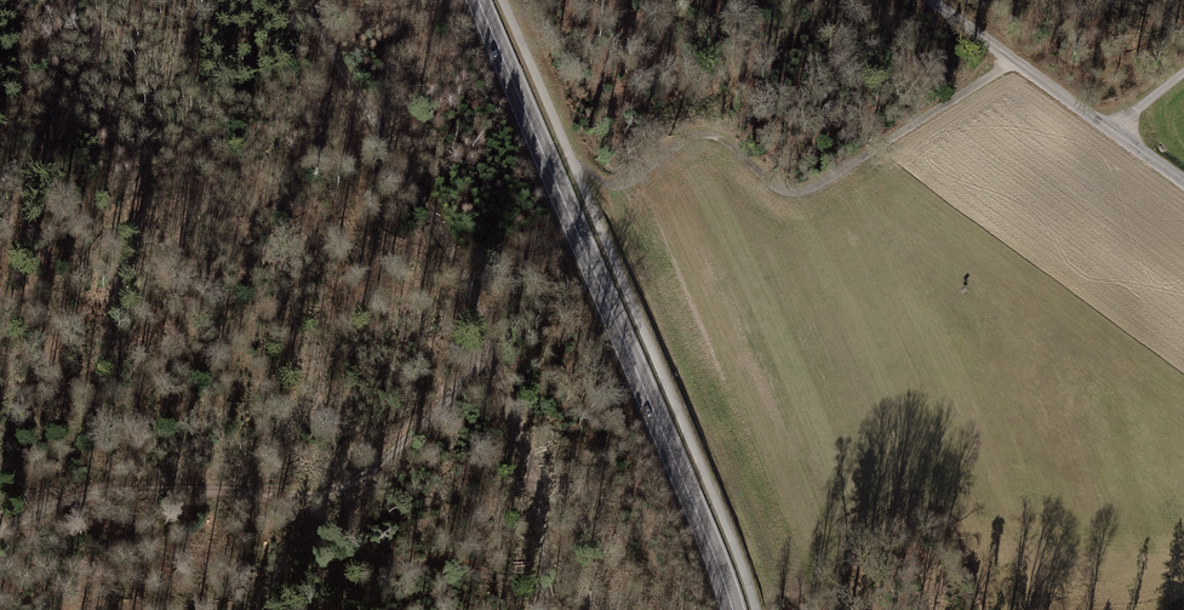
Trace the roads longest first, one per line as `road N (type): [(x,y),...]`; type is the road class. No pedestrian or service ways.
road 1 (track): [(303,0),(461,265),(540,512),(542,609)]
road 2 (primary): [(477,0),(733,609)]
road 3 (track): [(0,533),(59,504),(126,491),(334,493),(401,447),(465,382),(485,345)]
road 4 (track): [(1007,56),(817,195),(711,155),(592,205)]
road 5 (unclassified): [(929,0),(1183,183)]

